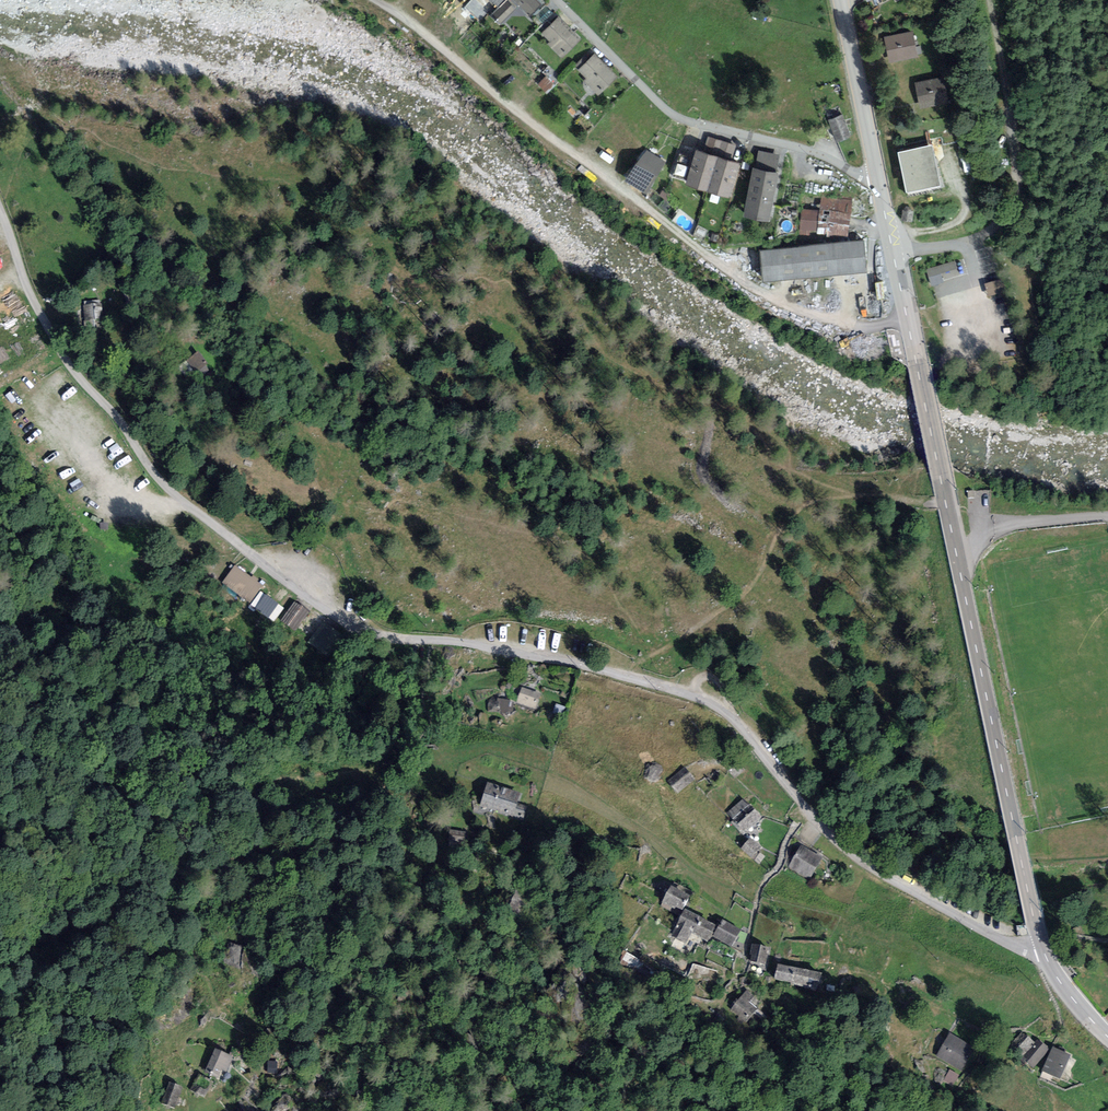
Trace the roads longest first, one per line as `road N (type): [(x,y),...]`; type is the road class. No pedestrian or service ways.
road 1 (unclassified): [(1041,946),(1010,945),(853,856),(808,820),(725,712),(544,658),(360,627),(303,599),(162,483),(69,364),(32,299),(0,207)]
road 2 (tertiary): [(1041,946),(878,176)]
road 3 (track): [(910,330),(837,323),(775,298),(371,0)]
road 4 (residential): [(878,176),(667,111),(560,0)]
road 5 (track): [(964,245),(998,224),(1018,179),(1017,135),(988,0)]
road 6 (tertiary): [(878,176),(841,0)]

